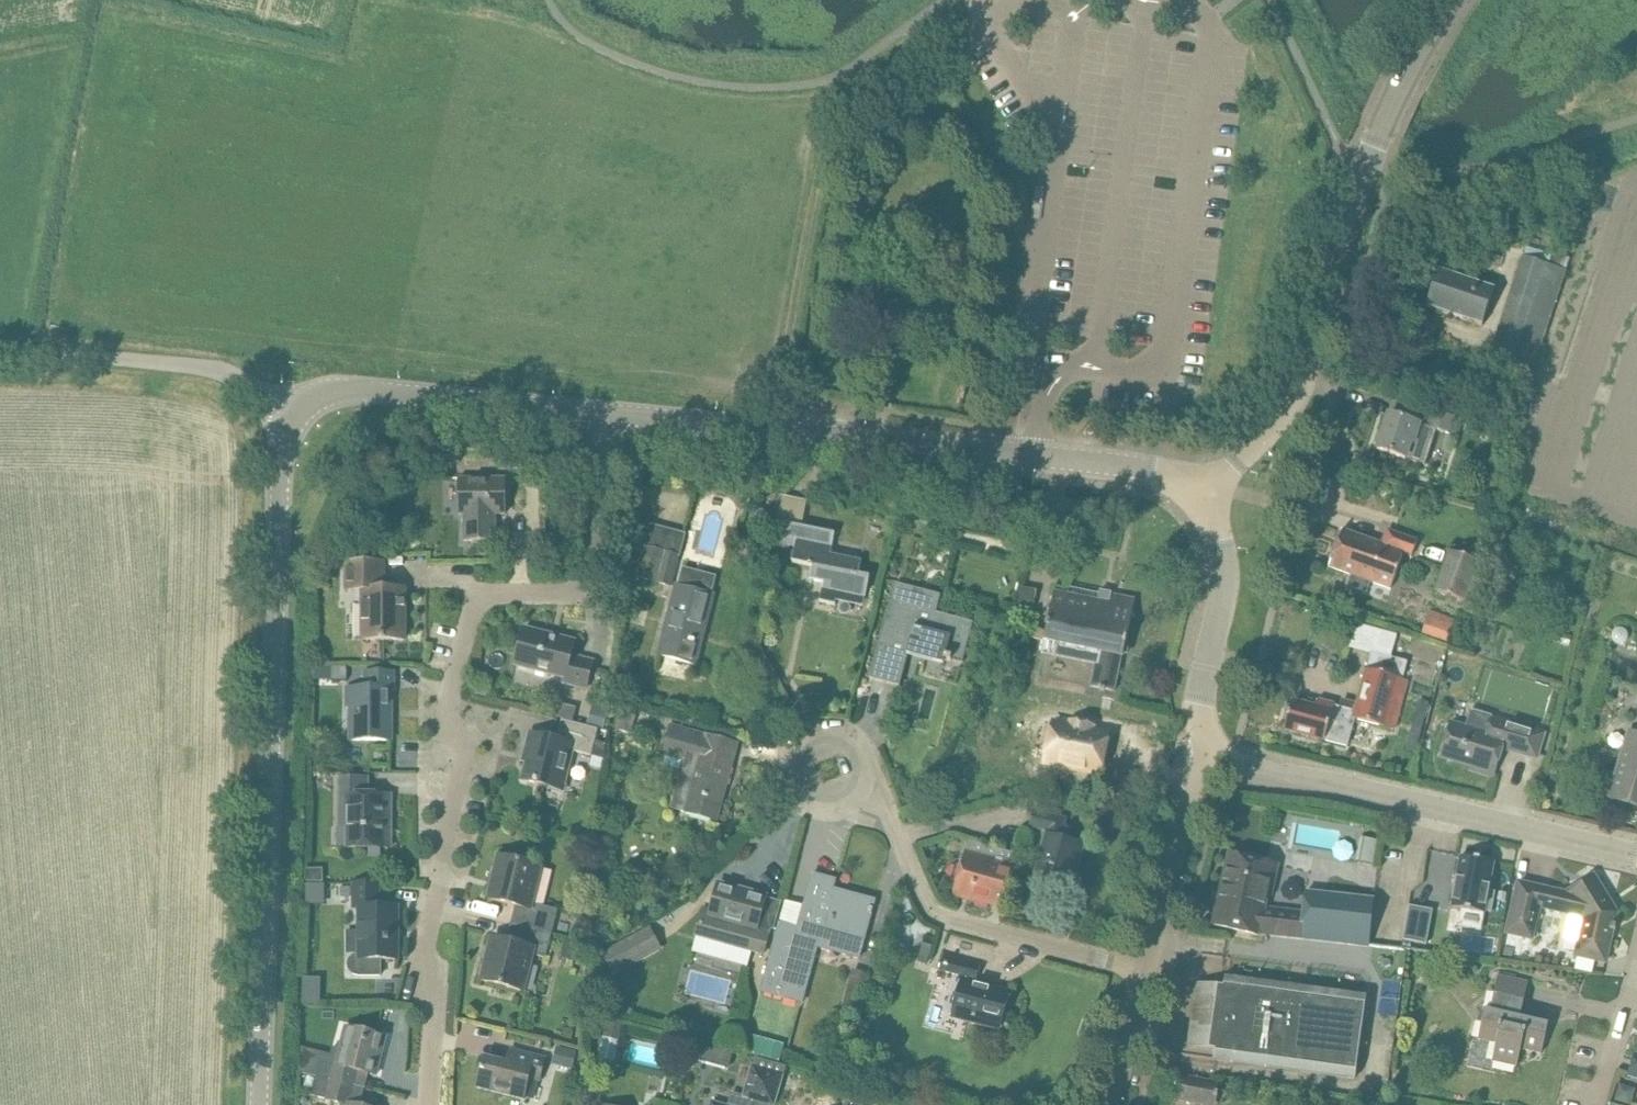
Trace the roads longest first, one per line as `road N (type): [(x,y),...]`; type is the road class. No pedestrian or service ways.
road 1 (residential): [(429,1104),(435,1019),(425,943),(466,757),(444,714),(480,597),(573,594),(591,580),(610,412)]
road 2 (tertiary): [(259,1104),(281,454),(292,416)]
road 3 (tertiary): [(1201,495),(1133,468),(610,412)]
road 4 (tertiary): [(1201,495),(1281,418),(1301,387),(1358,181),(1451,0)]
road 5 (tertiary): [(1636,854),(1326,782),(1251,772),(1214,747)]
road 6 (residential): [(1143,970),(940,917),(922,895),(890,817),(865,787)]
road 7 (tertiary): [(610,412),(364,389),(308,397),(292,416)]
road 8 (unclassified): [(0,353),(222,369),(292,416)]
road 9 (tertiary): [(1214,747),(1201,694),(1227,570),(1201,495)]
road 10 (residential): [(865,787),(847,806),(809,807),(791,789),(787,763),(800,740),(837,731),(863,752),(868,774)]
road 11 (residential): [(1143,970),(1198,772),(1214,747)]
road 12 (residential): [(1595,1104),(1636,960)]
road 13 (residential): [(1107,1104),(1143,970)]

